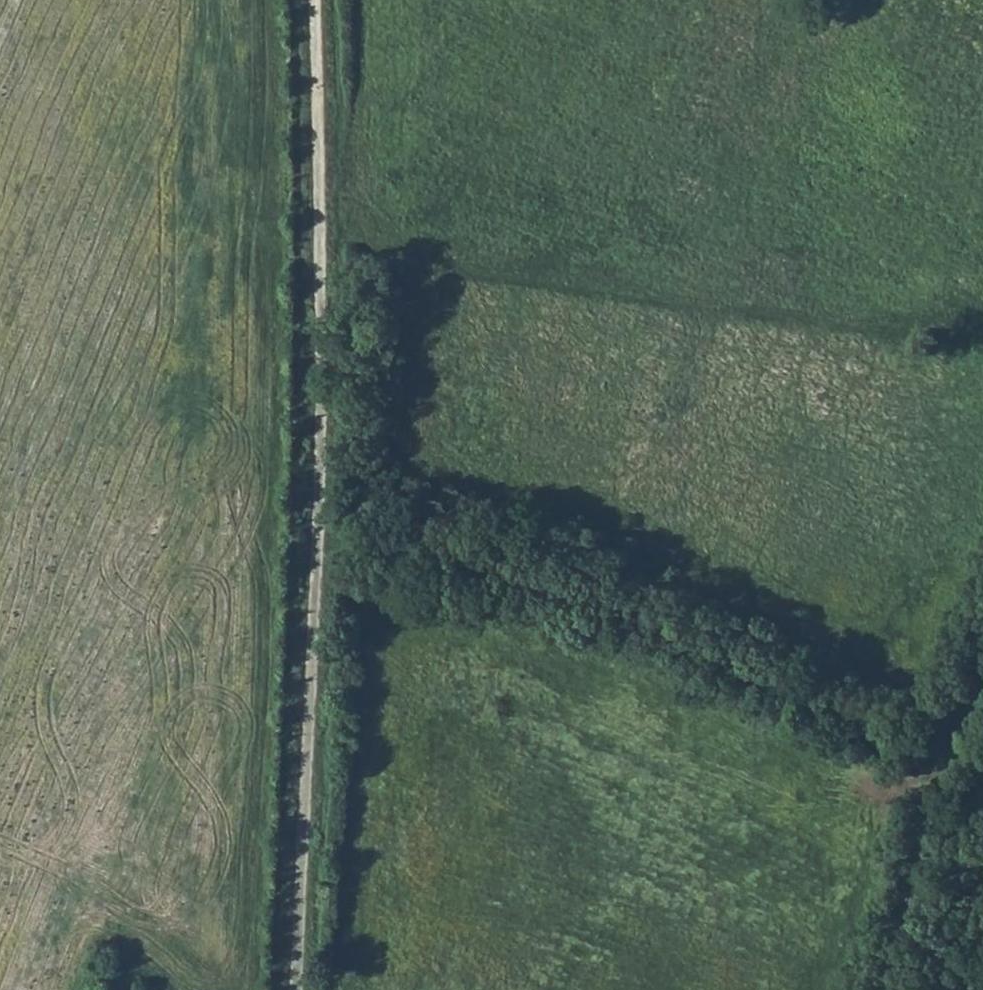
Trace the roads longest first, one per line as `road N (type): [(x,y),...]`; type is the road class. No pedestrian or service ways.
road 1 (residential): [(304,989),(313,0)]

